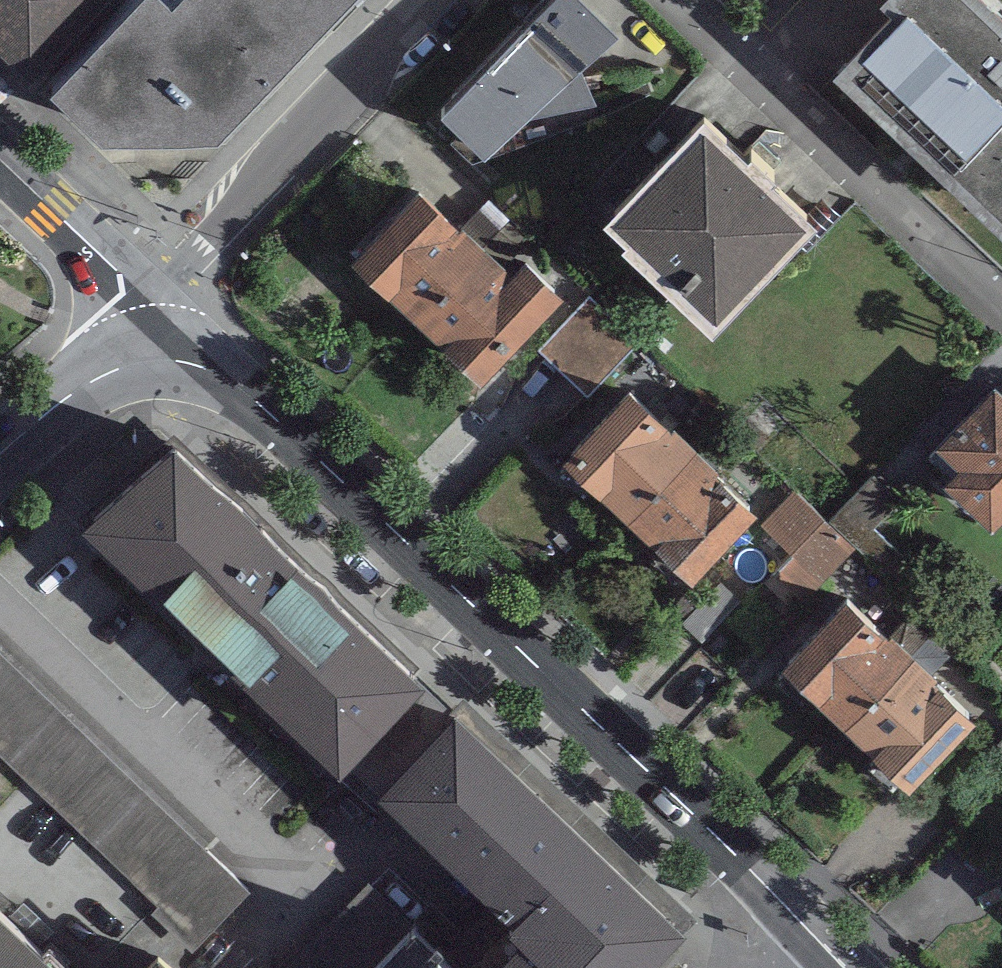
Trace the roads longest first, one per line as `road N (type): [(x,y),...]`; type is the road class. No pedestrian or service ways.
road 1 (residential): [(158,313),(845,967)]
road 2 (residential): [(442,0),(158,313)]
road 3 (residential): [(1001,303),(698,16)]
road 4 (residential): [(158,313),(0,156)]
road 5 (residential): [(158,313),(0,449)]

